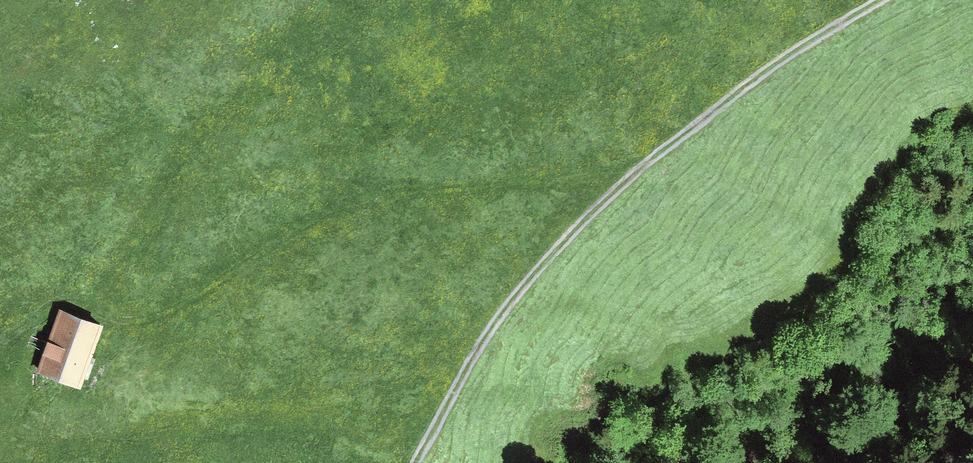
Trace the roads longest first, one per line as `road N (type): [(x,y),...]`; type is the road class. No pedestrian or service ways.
road 1 (track): [(0,339),(57,299),(123,322),(151,313),(346,199),(652,159)]
road 2 (track): [(413,462),(521,286),(652,159)]

